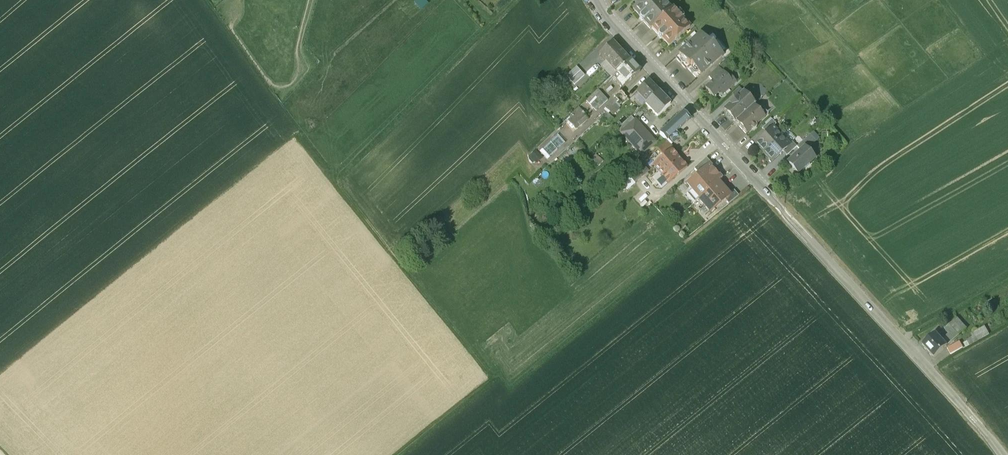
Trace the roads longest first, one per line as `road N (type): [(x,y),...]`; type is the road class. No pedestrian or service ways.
road 1 (residential): [(601,0),(1001,454)]
road 2 (track): [(425,454),(759,183)]
road 3 (track): [(900,337),(1007,276)]

